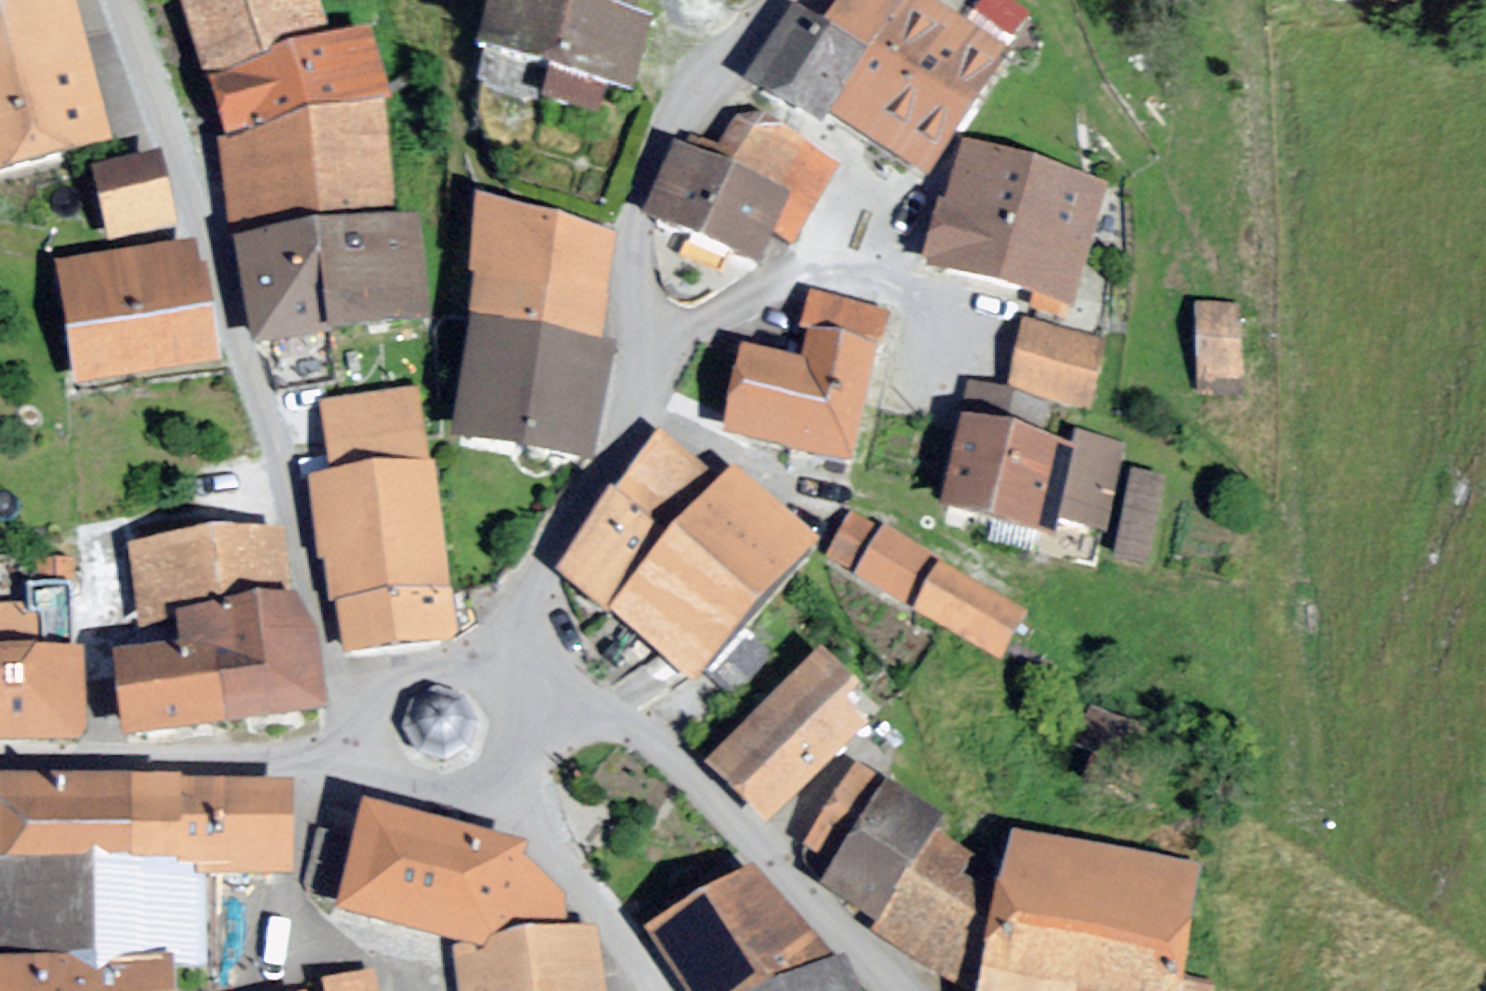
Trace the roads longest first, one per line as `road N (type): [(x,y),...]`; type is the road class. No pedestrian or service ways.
road 1 (residential): [(809,0),(704,110),(636,237),(654,371),(500,687)]
road 2 (residential): [(385,718),(337,680),(317,590),(124,0)]
road 3 (residential): [(519,726),(627,732),(892,990)]
road 4 (tertiary): [(0,777),(387,761)]
road 5 (residential): [(498,787),(619,933),(656,990)]
road 6 (tertiary): [(500,687),(480,674),(434,669),(412,679),(385,718)]
road 7 (tertiary): [(387,761),(398,780),(436,803),(458,805),(498,787)]

